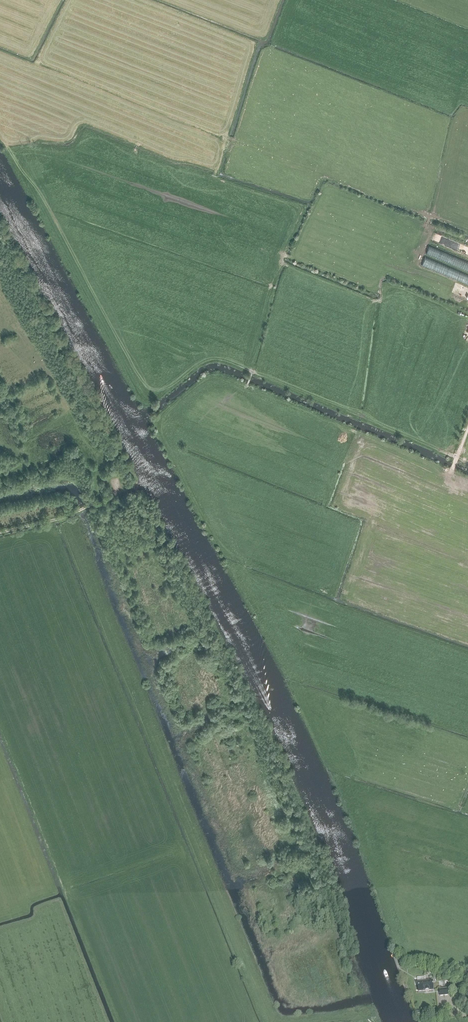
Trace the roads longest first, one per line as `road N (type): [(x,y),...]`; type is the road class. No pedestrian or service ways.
road 1 (track): [(0,533),(116,495),(113,478)]

